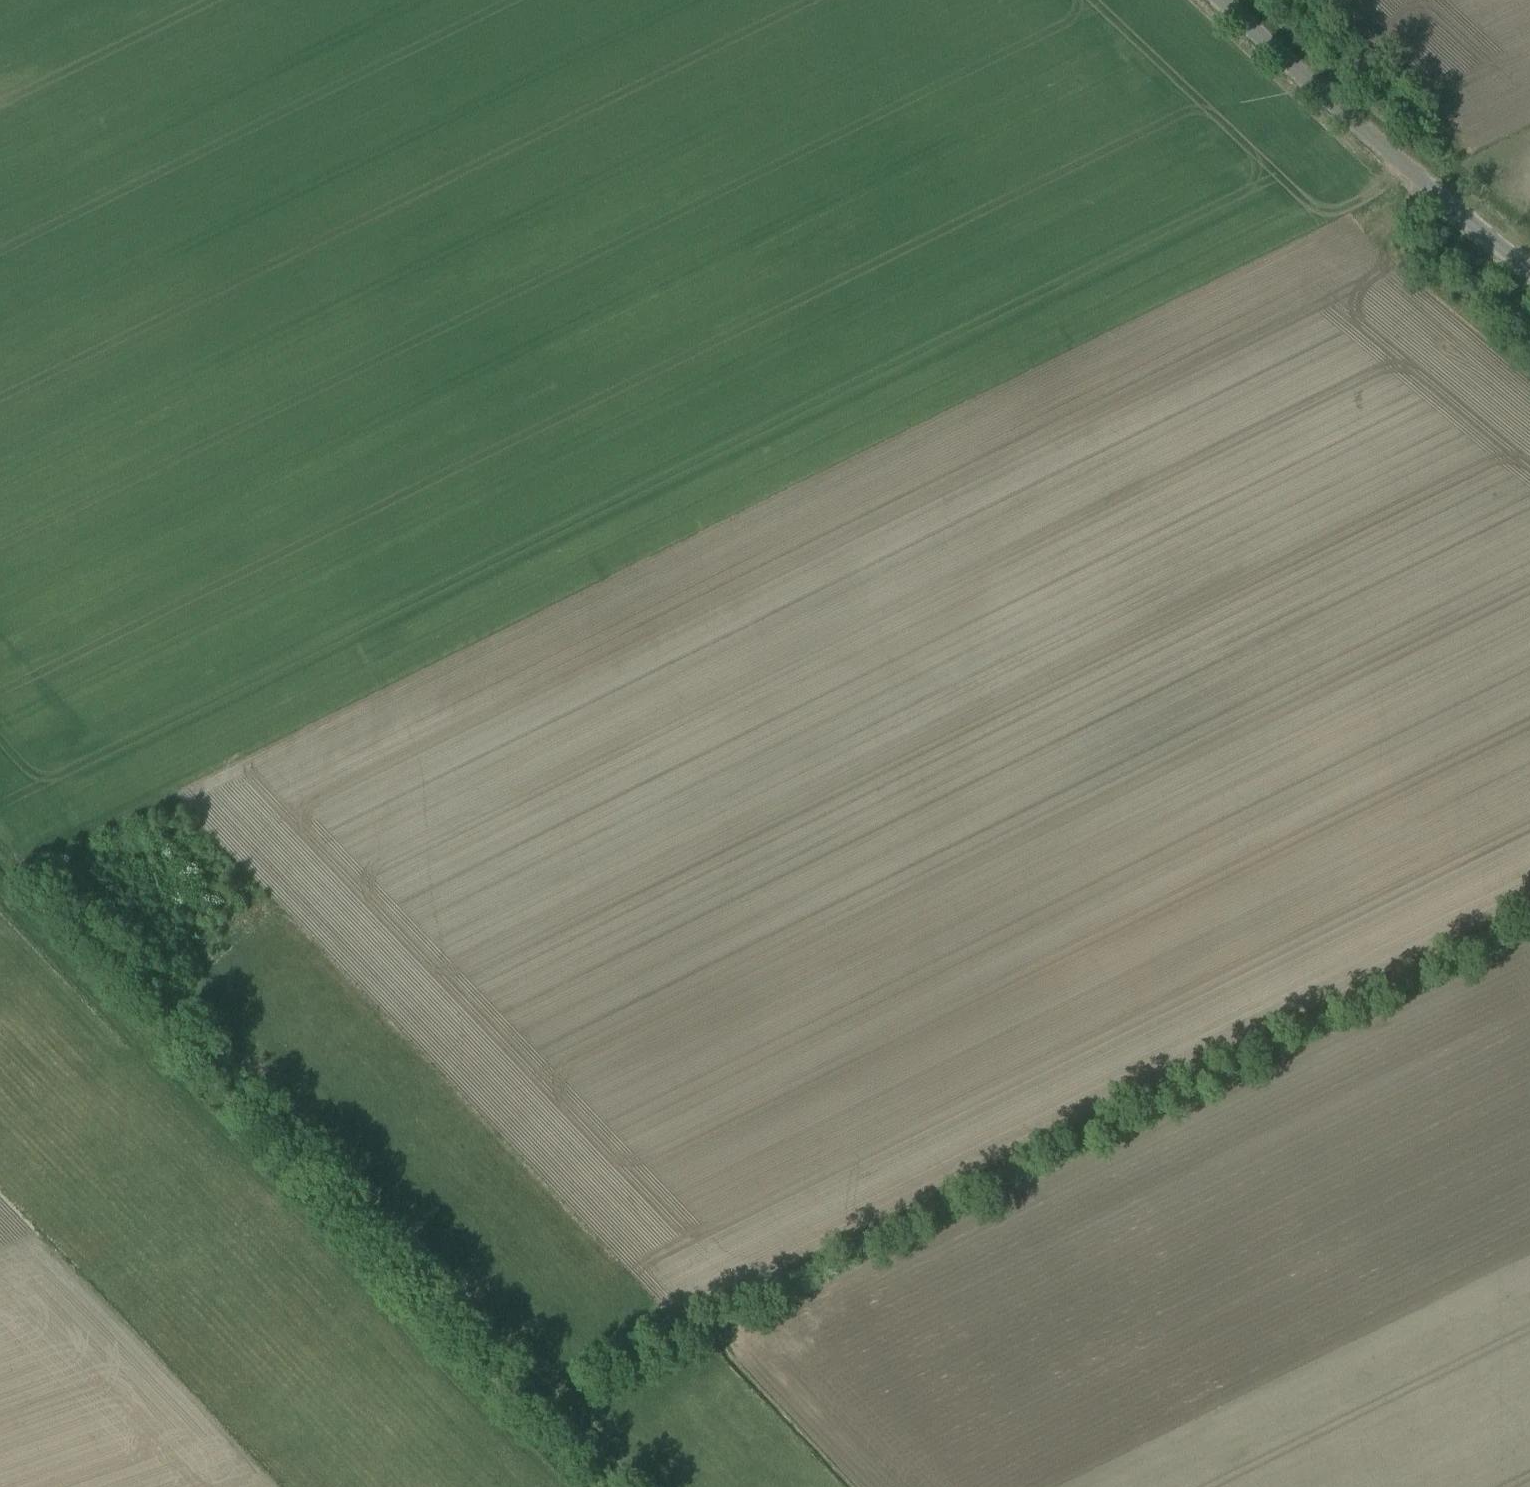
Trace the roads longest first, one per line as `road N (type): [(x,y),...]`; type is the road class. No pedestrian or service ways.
road 1 (unclassified): [(1529,256),(1237,0)]

